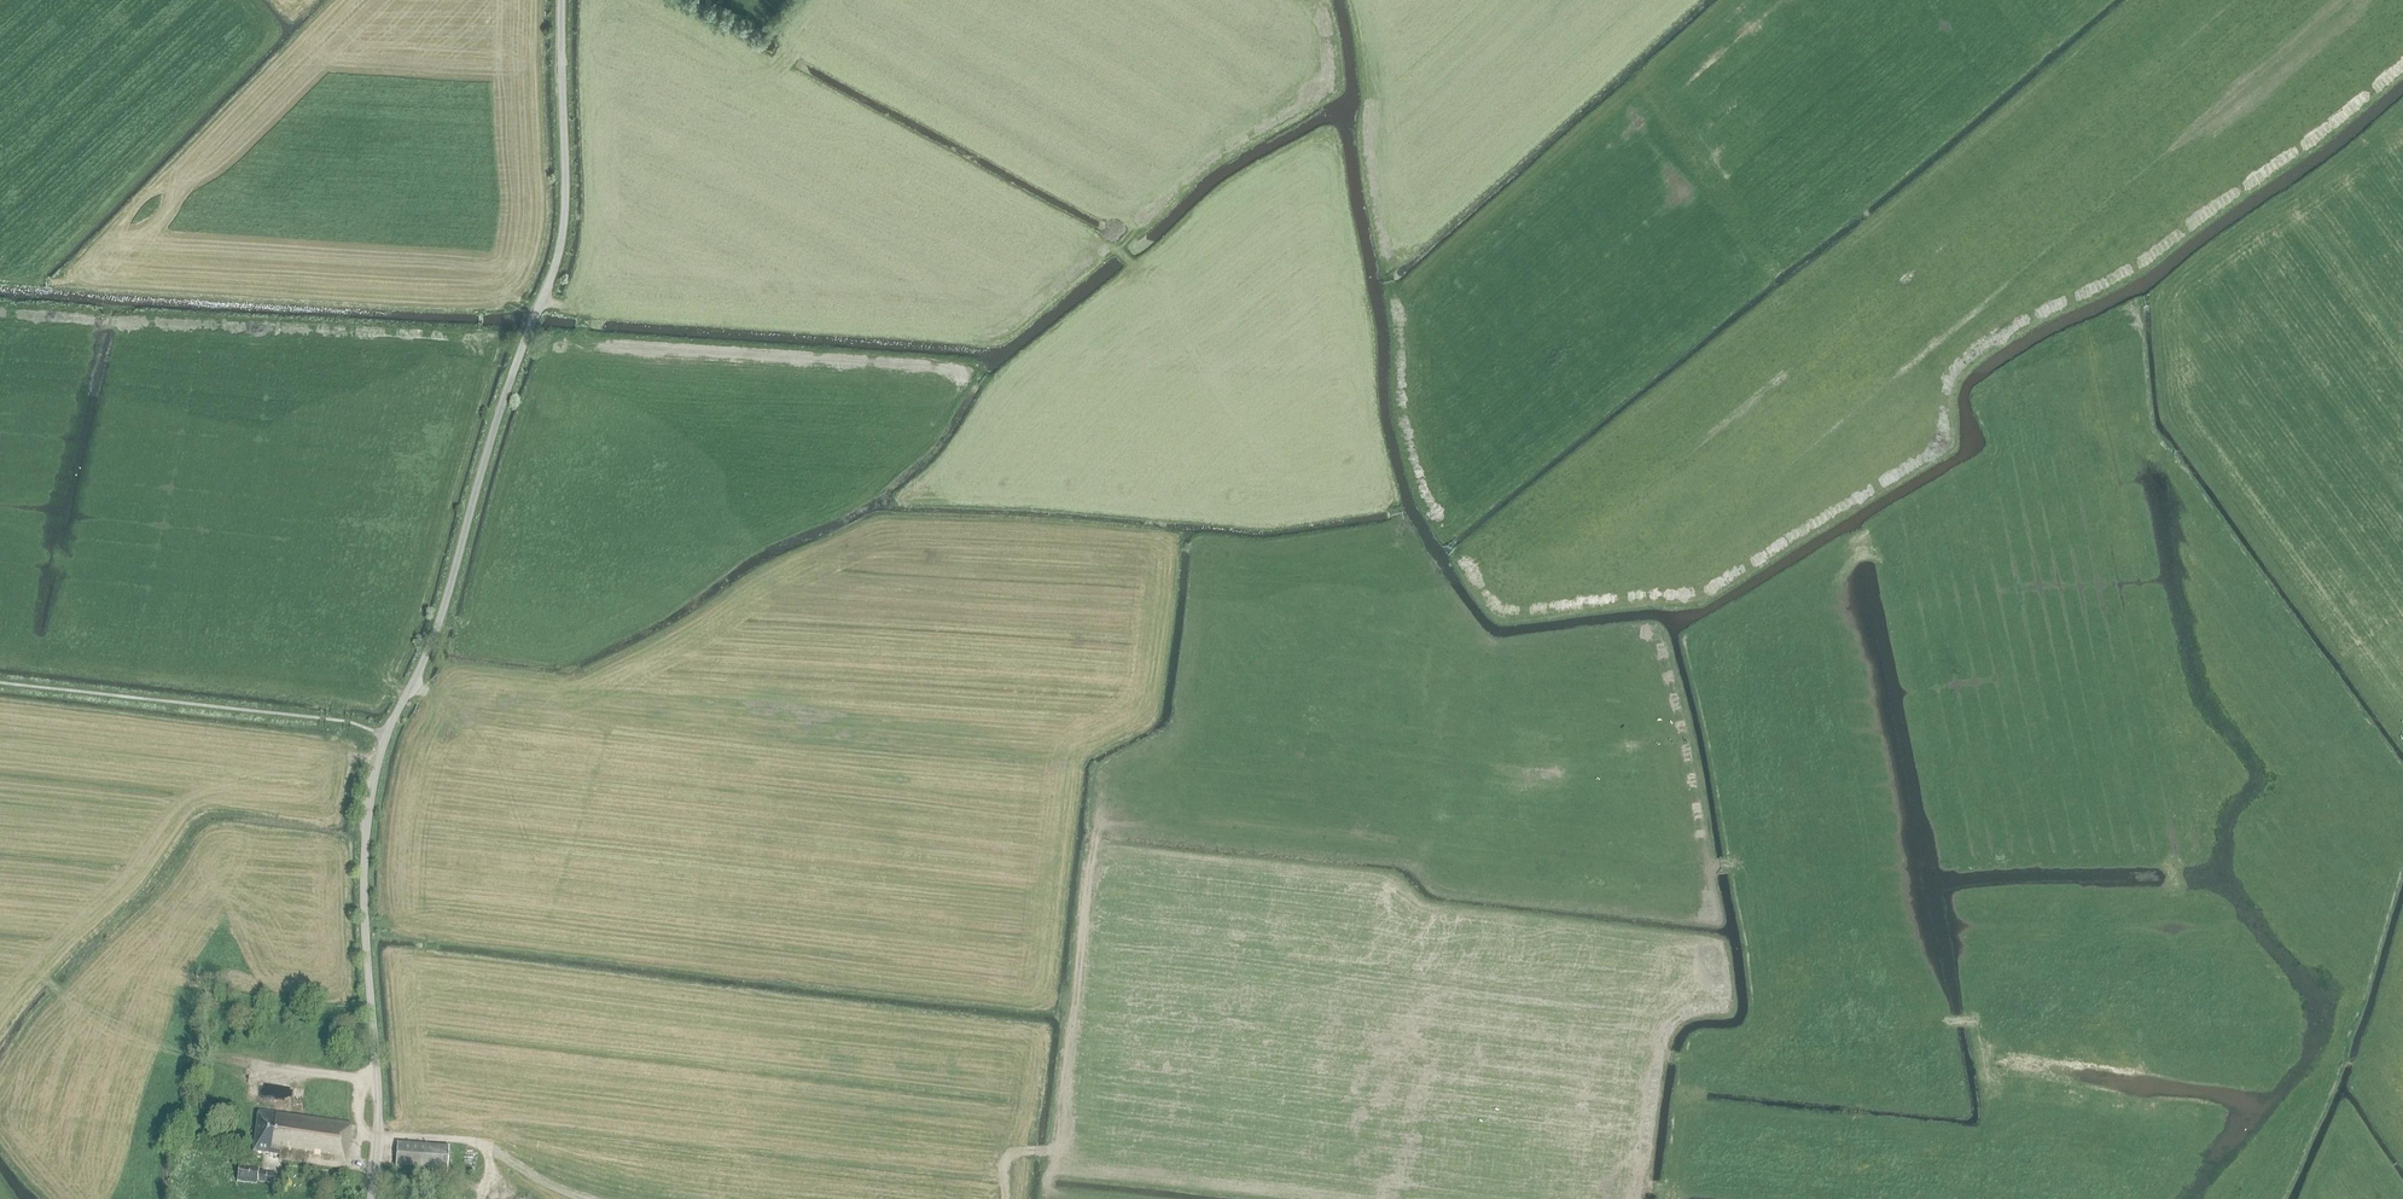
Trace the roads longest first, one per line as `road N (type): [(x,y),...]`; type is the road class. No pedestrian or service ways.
road 1 (unclassified): [(371,1198),(378,1098),(364,913),(370,800),(386,736),(440,618),(484,457),(560,246),(561,0)]

